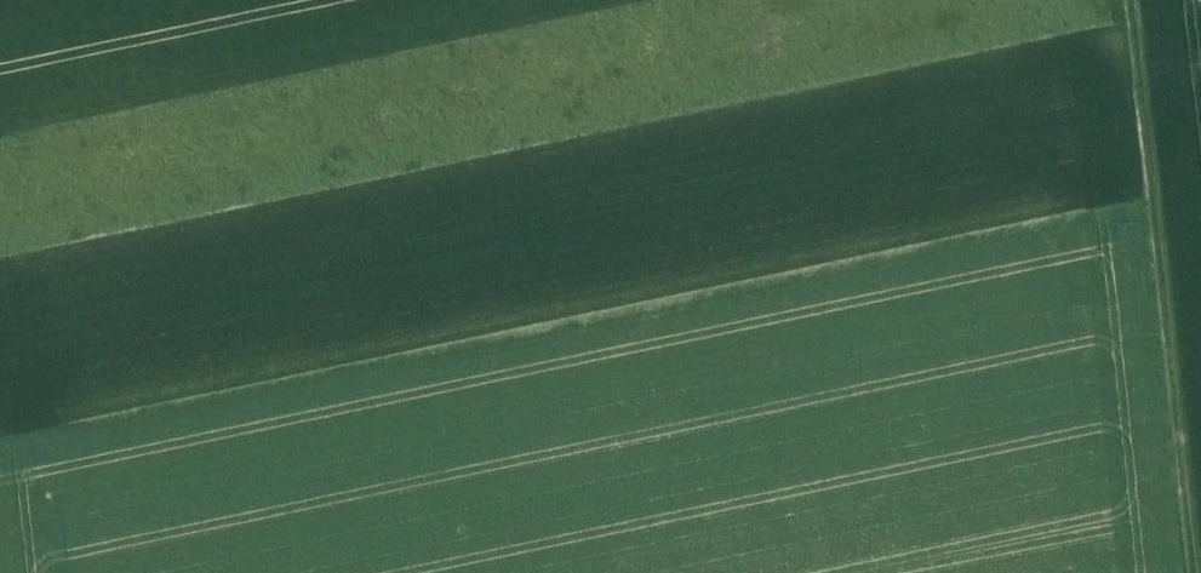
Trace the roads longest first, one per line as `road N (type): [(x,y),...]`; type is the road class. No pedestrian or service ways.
road 1 (track): [(1192,572),(1127,0)]

